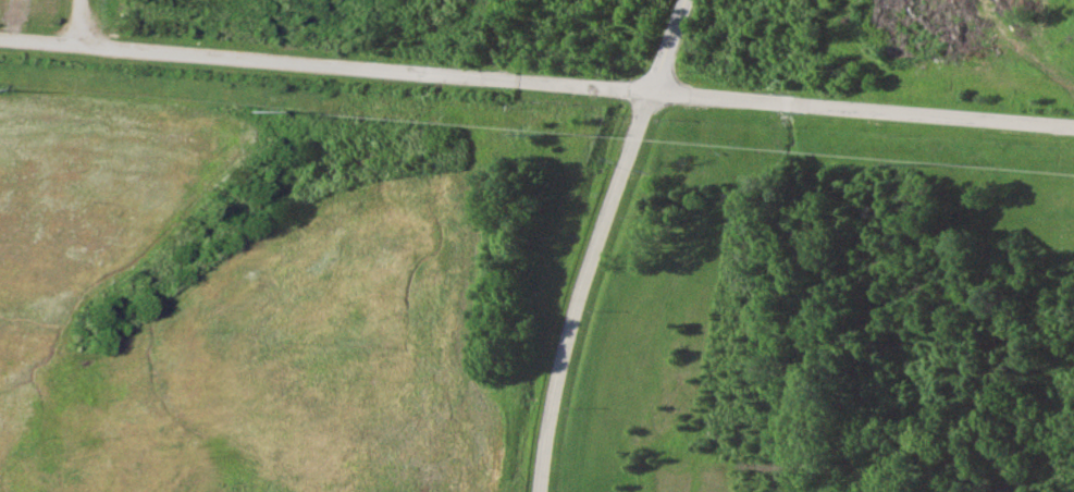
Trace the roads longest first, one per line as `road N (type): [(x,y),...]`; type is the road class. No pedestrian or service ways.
road 1 (residential): [(1073,124),(0,37)]
road 2 (residential): [(540,491),(547,417),(582,281),(682,0)]

